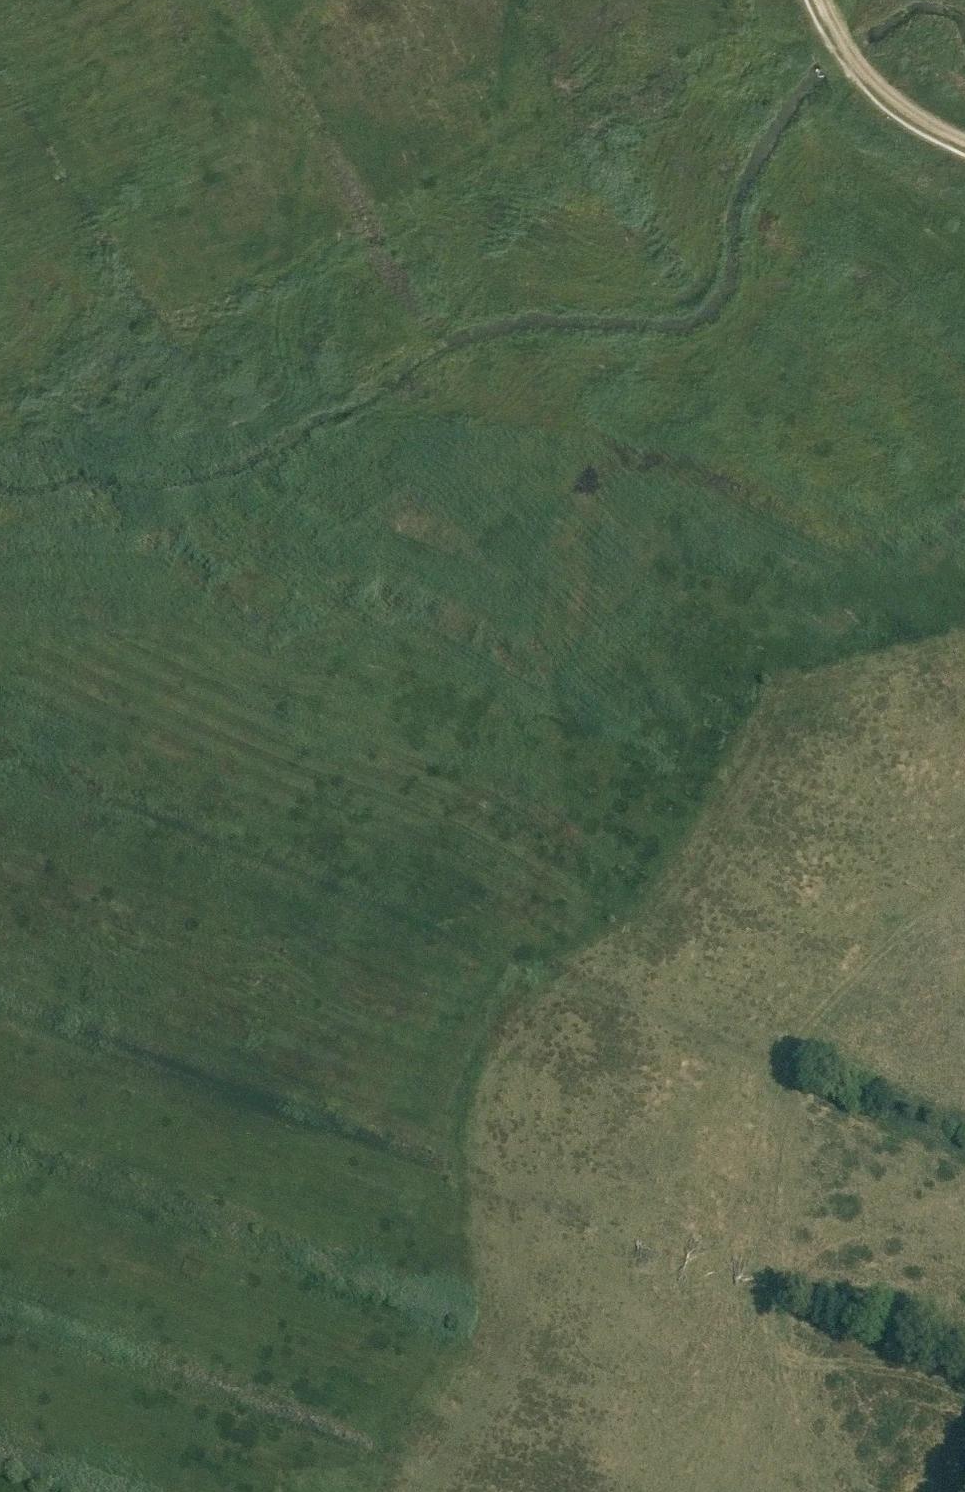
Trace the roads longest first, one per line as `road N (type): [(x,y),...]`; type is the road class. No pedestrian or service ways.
road 1 (track): [(822,0),(852,58),(894,98),(964,141)]

